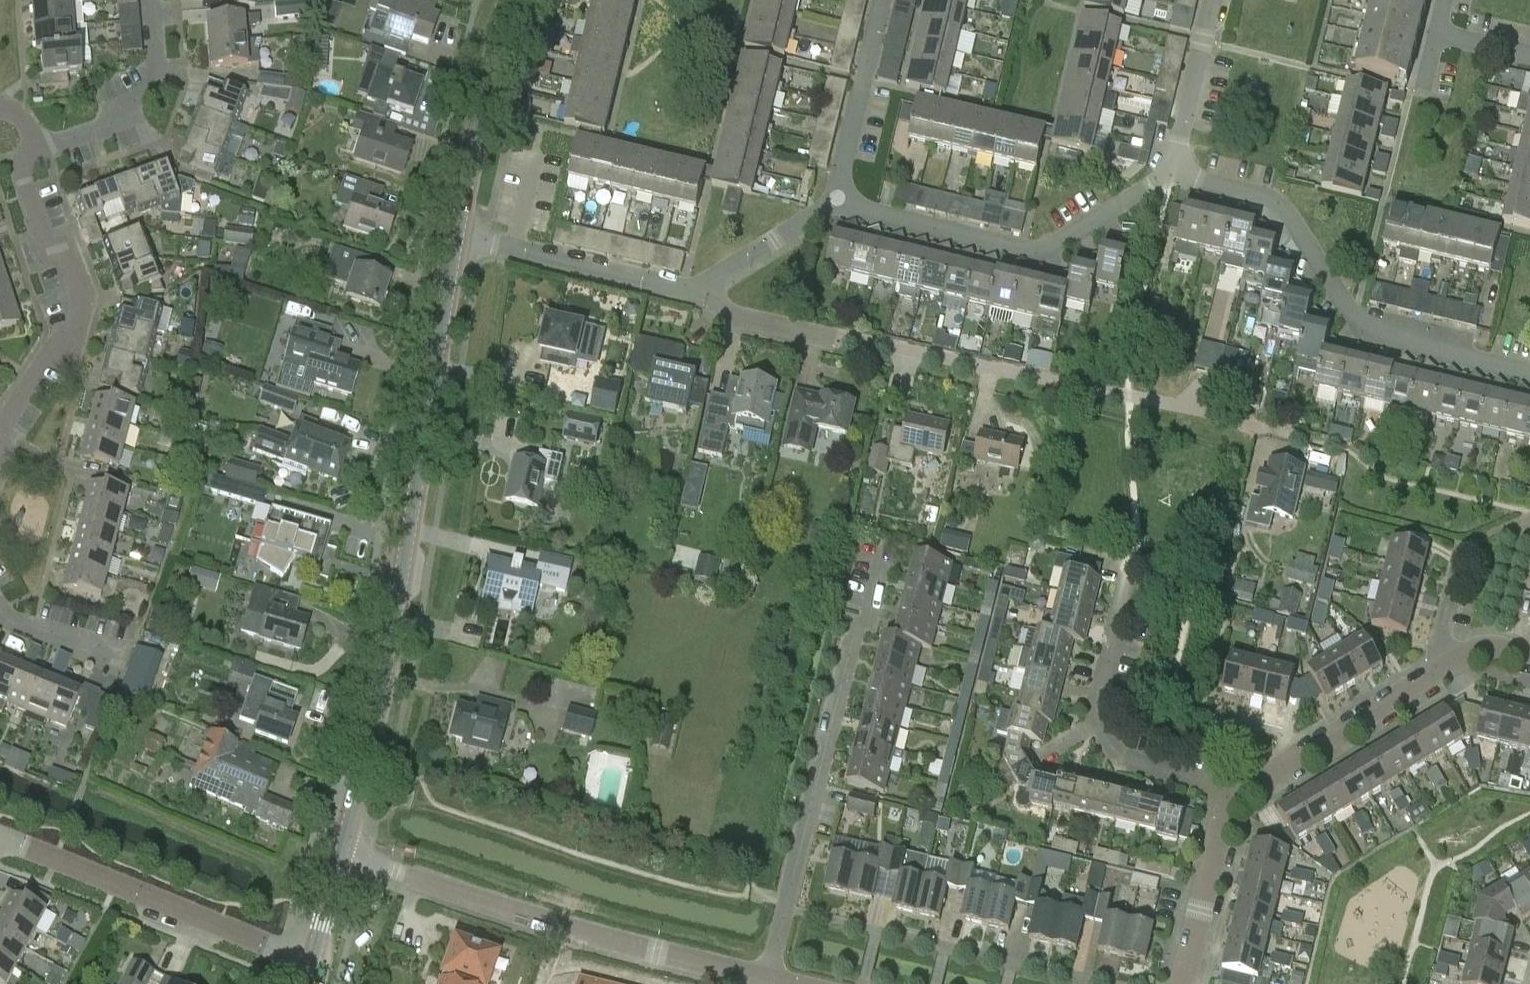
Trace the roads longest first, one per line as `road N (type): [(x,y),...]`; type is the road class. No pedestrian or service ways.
road 1 (tertiary): [(344,850),(385,675),(459,241)]
road 2 (residential): [(765,980),(869,539)]
road 3 (residential): [(1529,374),(1485,363),(1457,343),(1354,320),(1285,211),(1171,177)]
road 4 (residential): [(745,976),(344,850)]
road 5 (residential): [(0,471),(2,425),(30,379),(75,337),(82,305),(77,270),(44,238),(23,169),(41,148)]
road 6 (residential): [(835,211),(1052,259),(1171,177)]
road 7 (residential): [(312,964),(0,838)]
road 8 (residential): [(1002,370),(726,317),(698,294)]
road 9 (residential): [(1231,793),(1120,763),(1097,722),(1128,576)]
road 10 (residential): [(1466,656),(1231,793)]
road 11 (tertiary): [(459,241),(516,0)]
road 12 (residential): [(698,294),(459,241)]
road 13 (residential): [(41,148),(126,114),(156,90),(150,0)]
road 14 (residential): [(835,211),(883,0)]
road 15 (residential): [(1231,793),(1183,983)]
road 16 (residential): [(1171,177),(1213,0)]
road 17 (residential): [(698,294),(835,211)]
road 18 (residential): [(130,655),(10,621),(0,604)]

